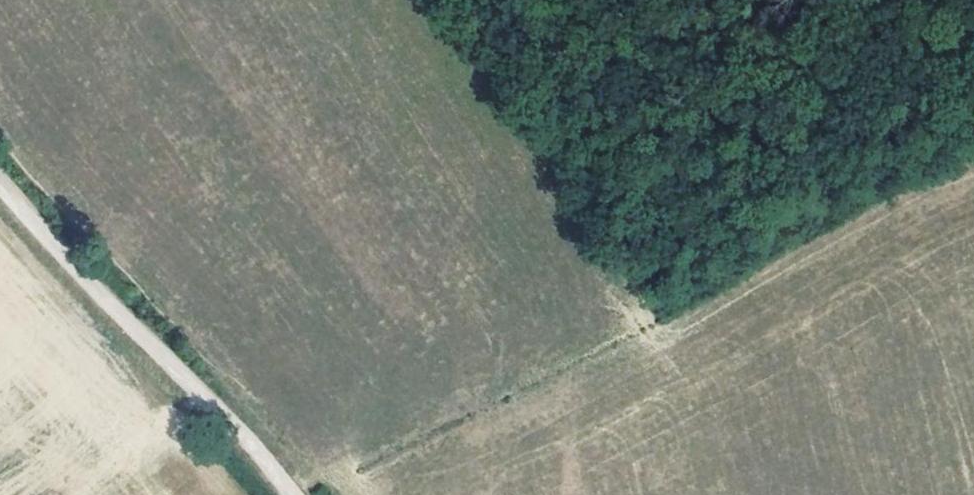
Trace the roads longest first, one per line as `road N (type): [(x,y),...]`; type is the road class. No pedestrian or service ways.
road 1 (track): [(289,494),(236,429),(0,185)]

